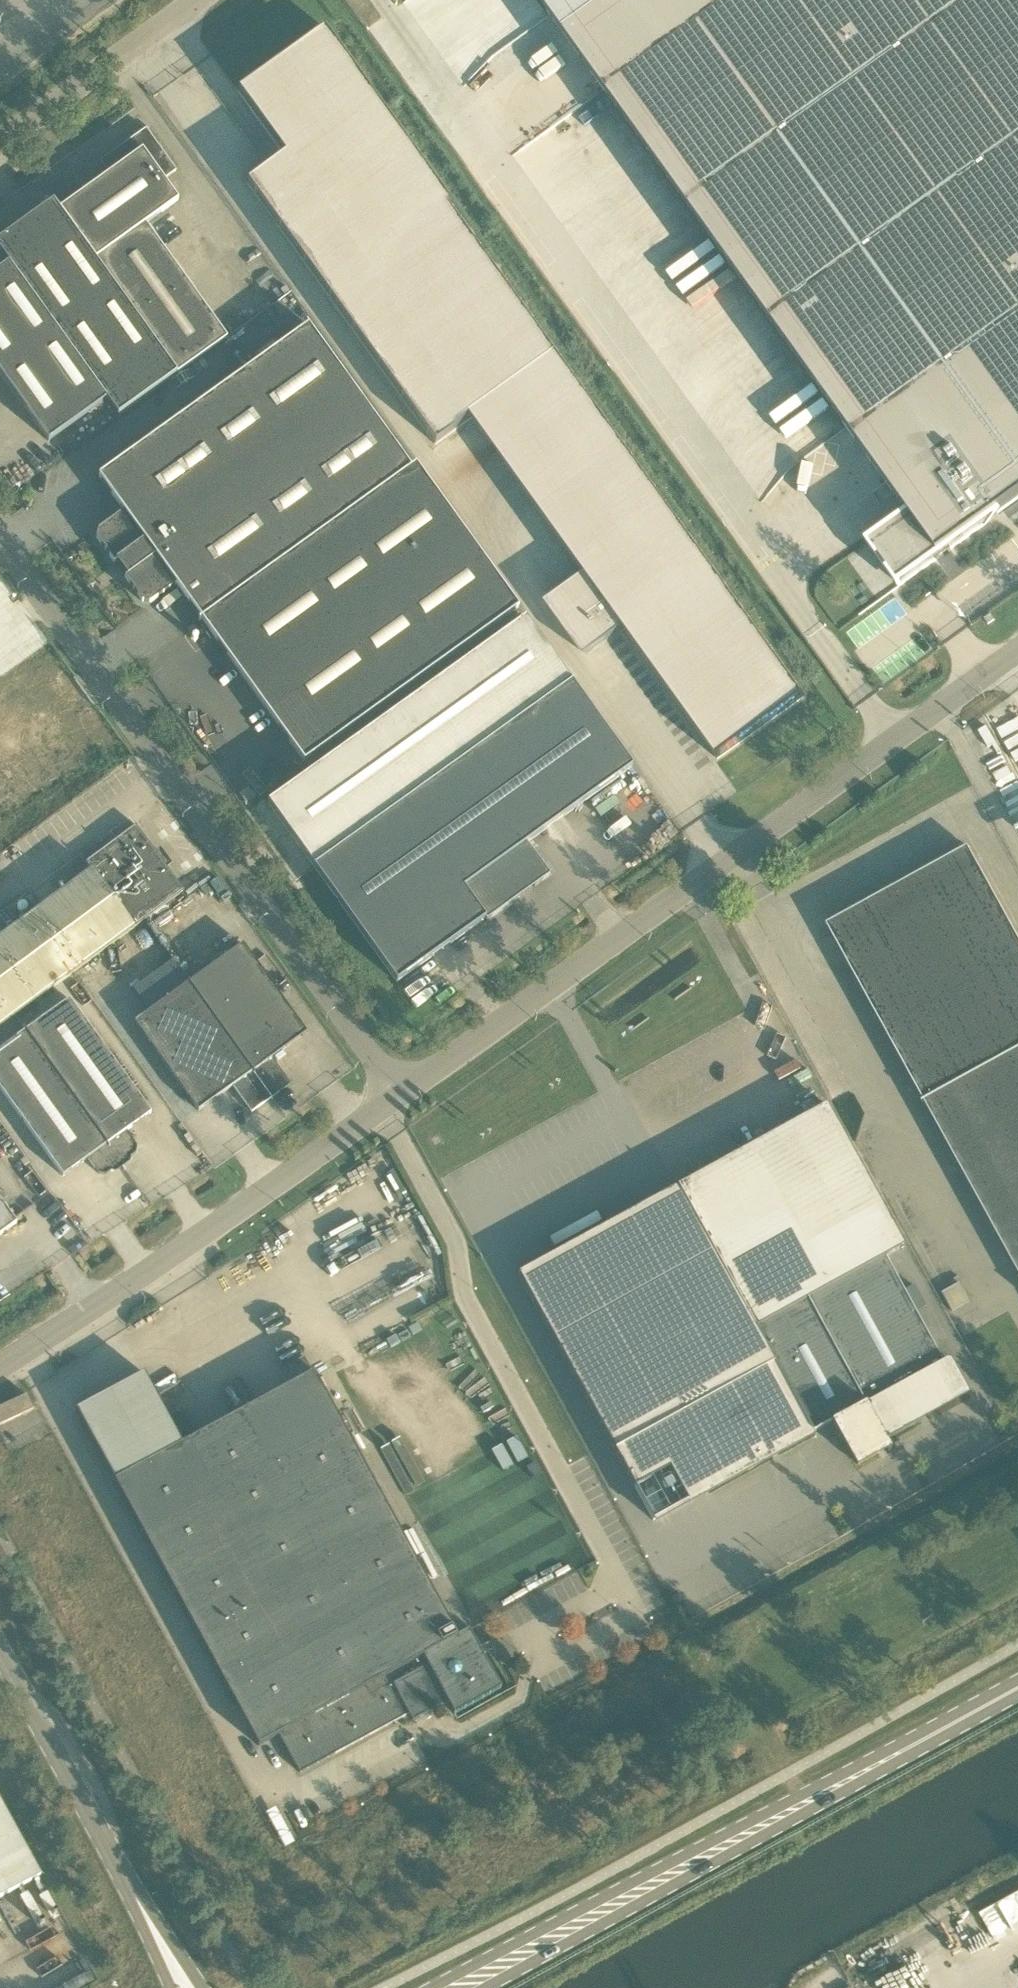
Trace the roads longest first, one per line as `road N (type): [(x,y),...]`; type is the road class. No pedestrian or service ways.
road 1 (unclassified): [(1017,652),(400,1092)]
road 2 (unclassified): [(400,1092),(0,539)]
road 3 (secondary): [(465,1987),(1017,1687)]
road 4 (unclassified): [(400,1092),(208,1233),(0,1364)]
road 5 (tertiary): [(173,1963),(0,1648)]
road 6 (unclassified): [(0,138),(194,0)]

